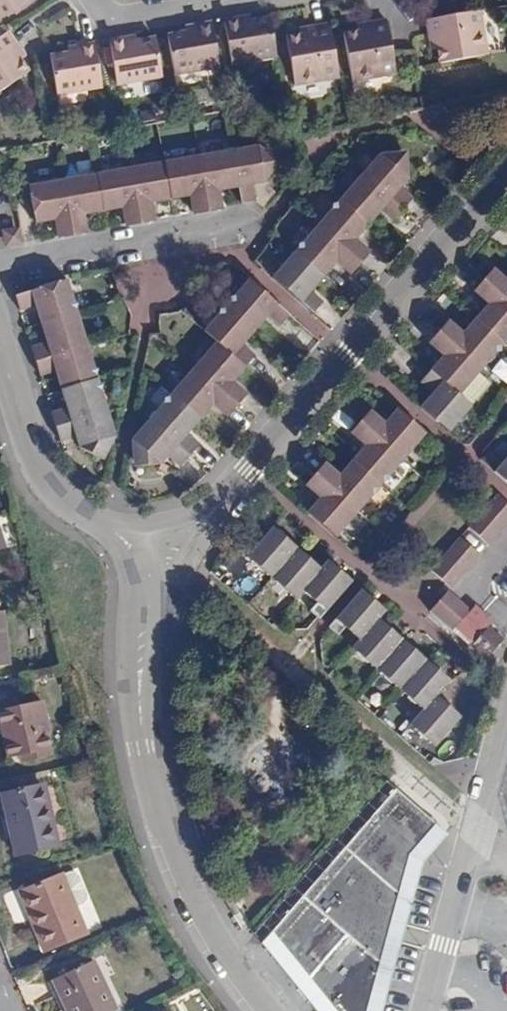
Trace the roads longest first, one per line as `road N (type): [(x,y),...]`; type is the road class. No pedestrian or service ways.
road 1 (residential): [(145,575),(172,558),(506,180)]
road 2 (residential): [(270,1010),(209,924),(157,801),(146,747),(145,575)]
road 3 (residential): [(0,351),(39,469),(62,500),(132,551),(145,575)]
road 4 (residential): [(0,268),(256,229)]
road 5 (residential): [(441,958),(506,710)]
road 6 (residential): [(98,0),(121,19),(223,0)]

